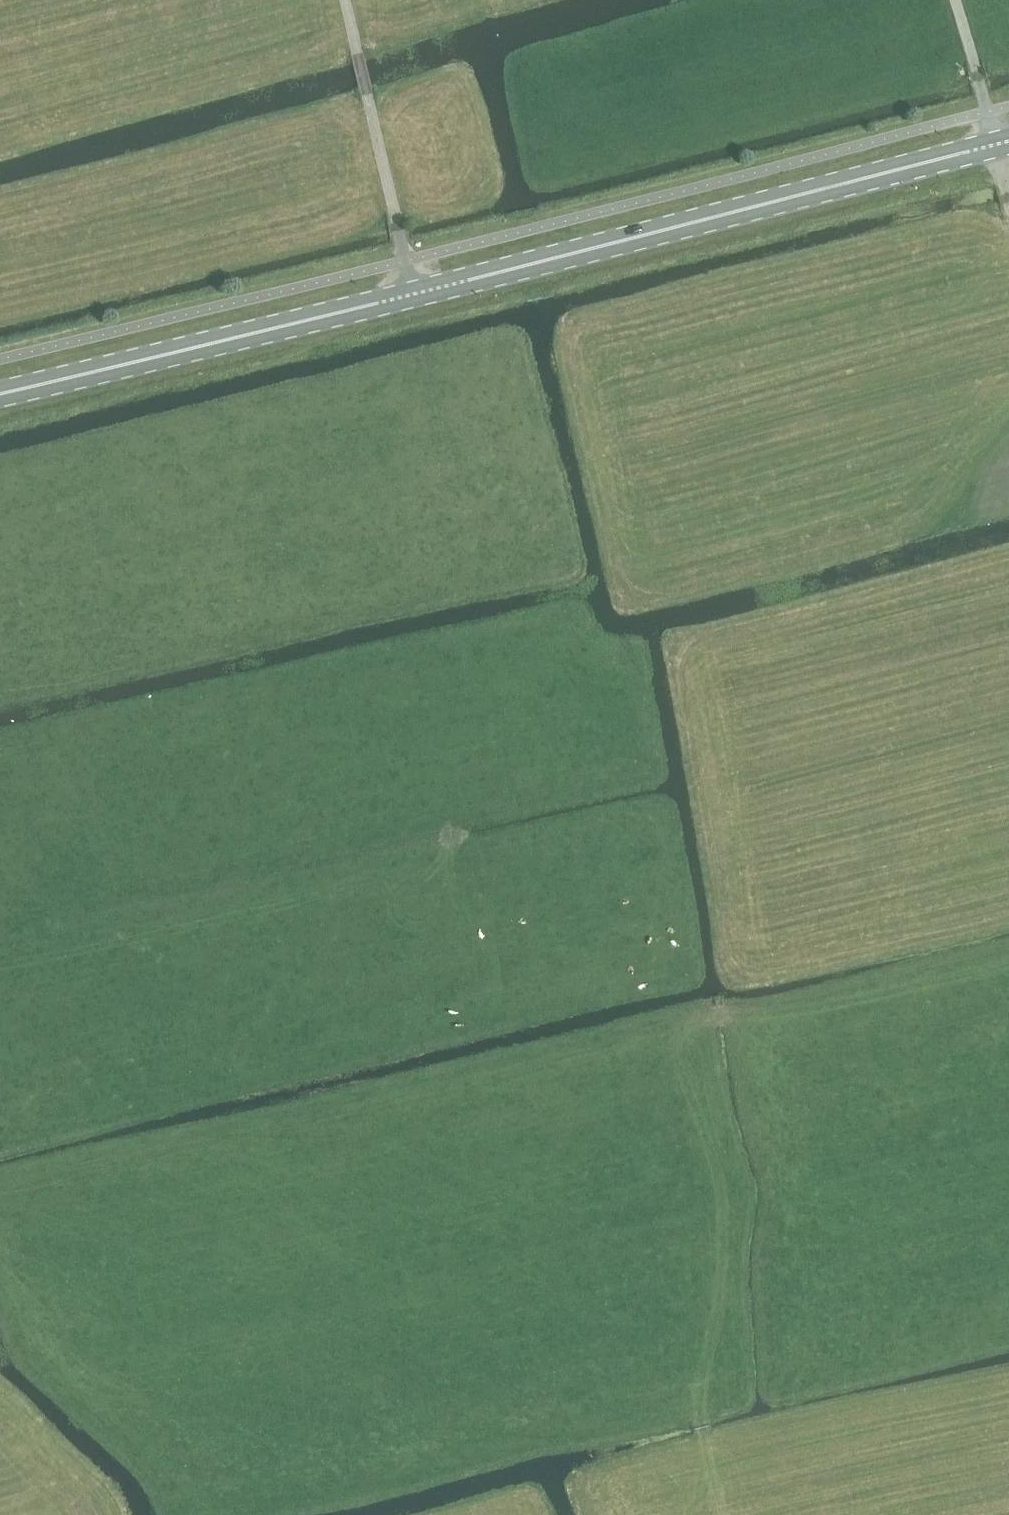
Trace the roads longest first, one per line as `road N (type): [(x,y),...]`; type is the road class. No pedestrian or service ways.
road 1 (secondary): [(416,294),(1008,141)]
road 2 (secondary): [(416,294),(0,394)]

